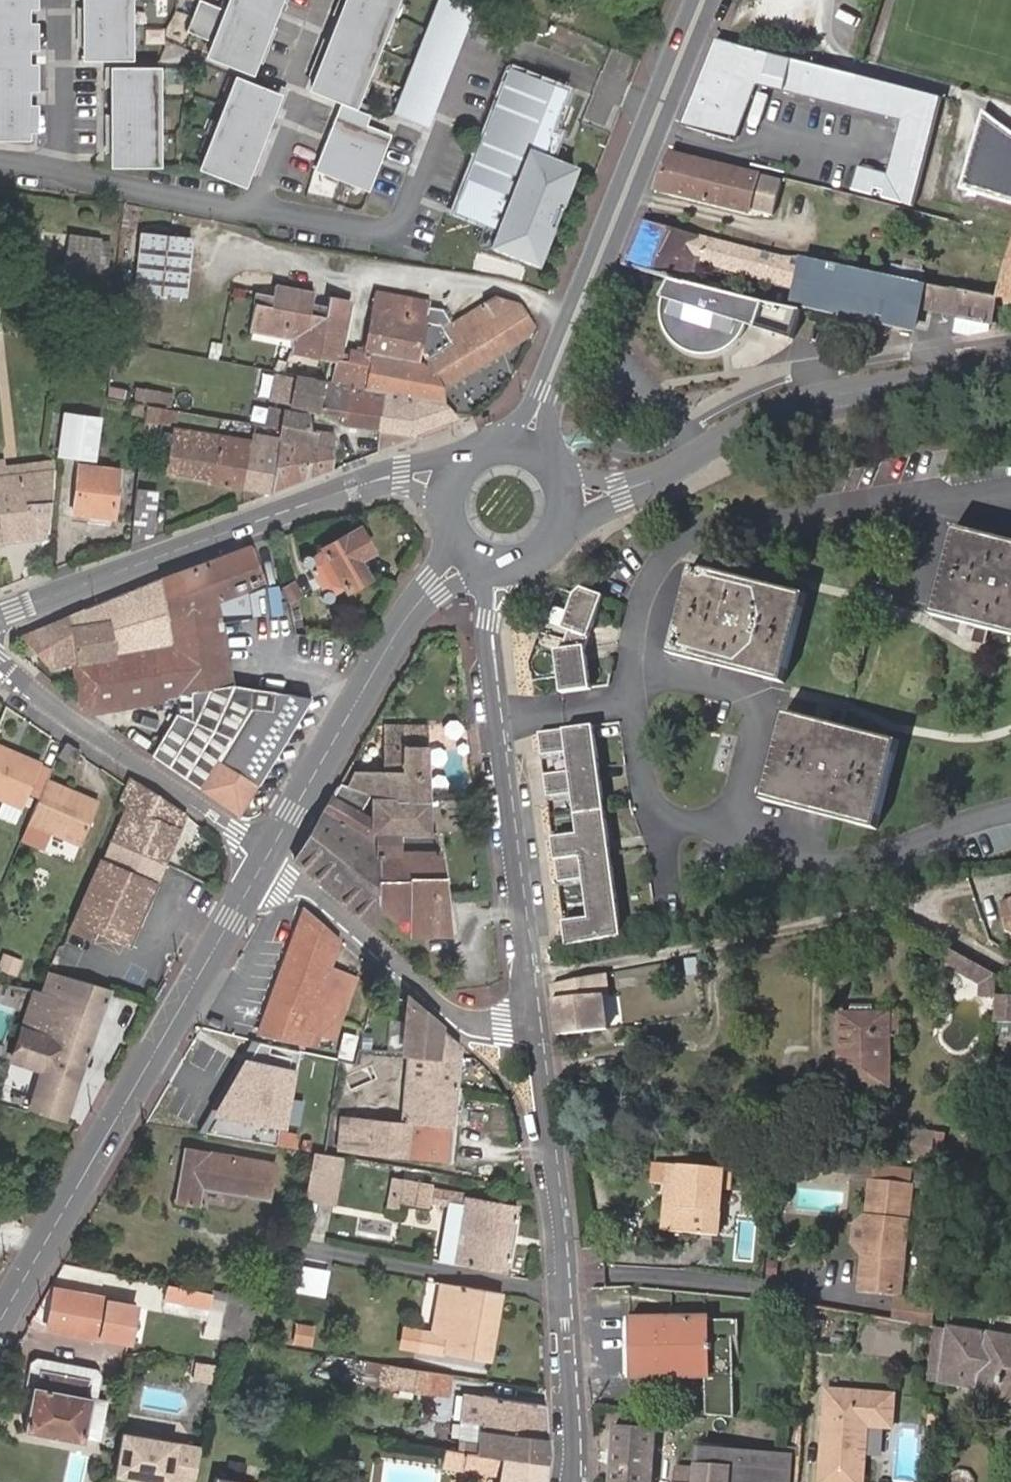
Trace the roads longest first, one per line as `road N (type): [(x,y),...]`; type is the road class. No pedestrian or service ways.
road 1 (secondary): [(267,857),(0,1323)]
road 2 (secondary): [(703,0),(528,440)]
road 3 (unclassified): [(447,480),(375,482),(0,617)]
road 4 (residential): [(482,564),(532,1024)]
road 5 (residential): [(532,1024),(564,1295),(574,1481)]
road 6 (unclassified): [(576,497),(658,477),(751,421),(794,406),(1010,367)]
road 7 (secondary): [(468,555),(382,659),(267,857)]
road 8 (residential): [(267,857),(0,658)]
road 9 (residential): [(532,1024),(451,1014),(267,857)]
road 10 (secondary): [(482,564),(528,568),(549,557),(565,541),(576,497)]

